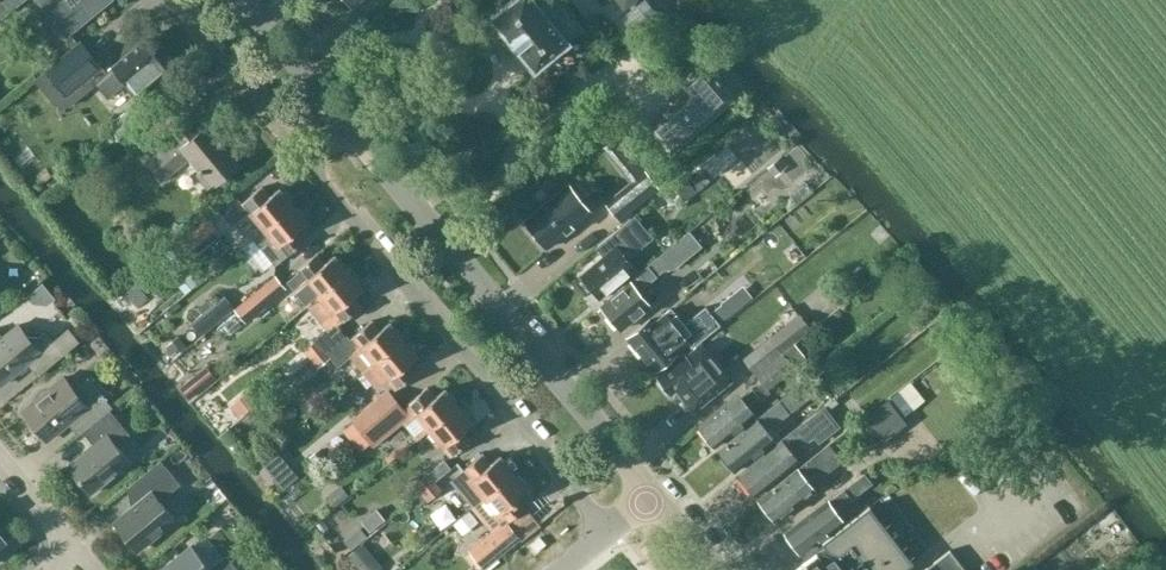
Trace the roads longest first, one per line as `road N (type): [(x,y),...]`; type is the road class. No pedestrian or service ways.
road 1 (residential): [(307,163),(609,533)]
road 2 (tertiary): [(650,490),(350,128)]
road 3 (residential): [(173,0),(307,163)]
road 4 (tertiary): [(350,128),(245,0)]

